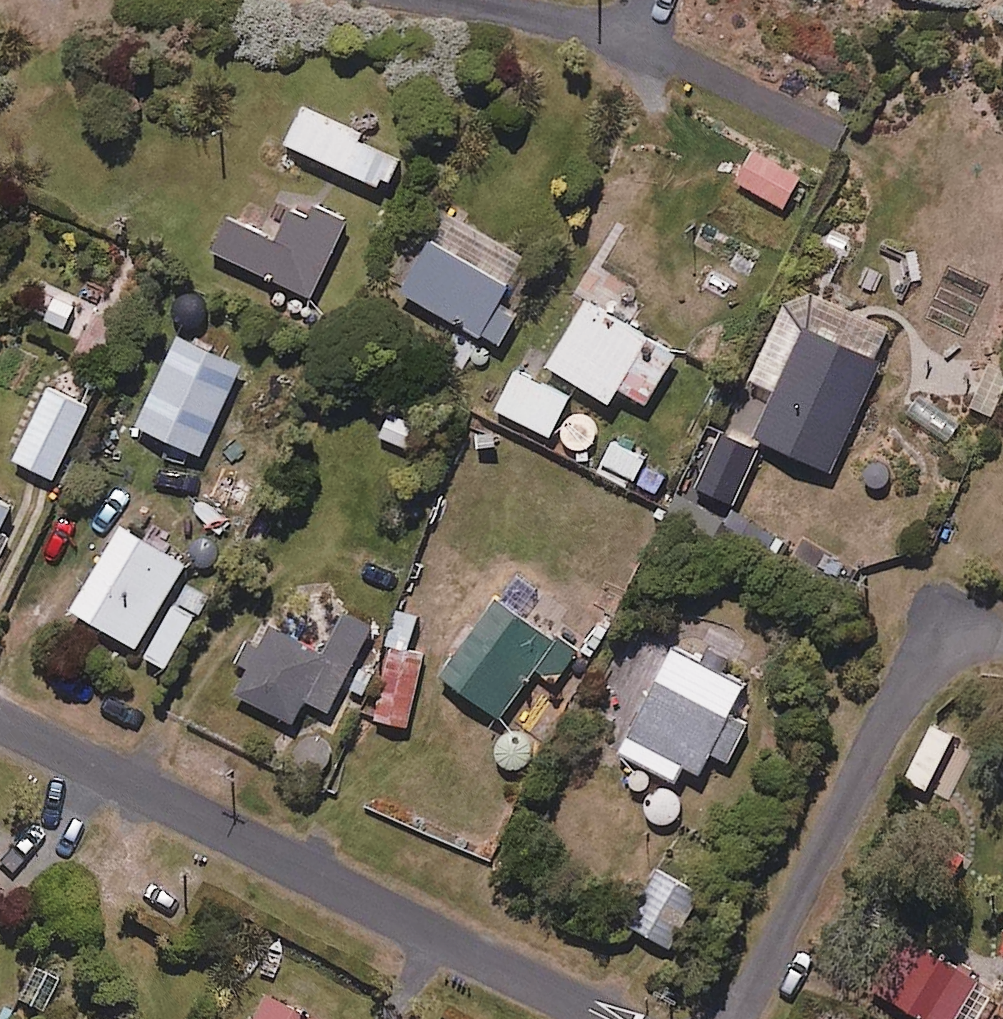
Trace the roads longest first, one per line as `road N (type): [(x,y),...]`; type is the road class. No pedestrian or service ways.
road 1 (residential): [(0,720),(609,1018)]
road 2 (residential): [(1002,628),(961,627),(928,646),(732,1018)]
road 3 (residential): [(429,0),(640,37)]

